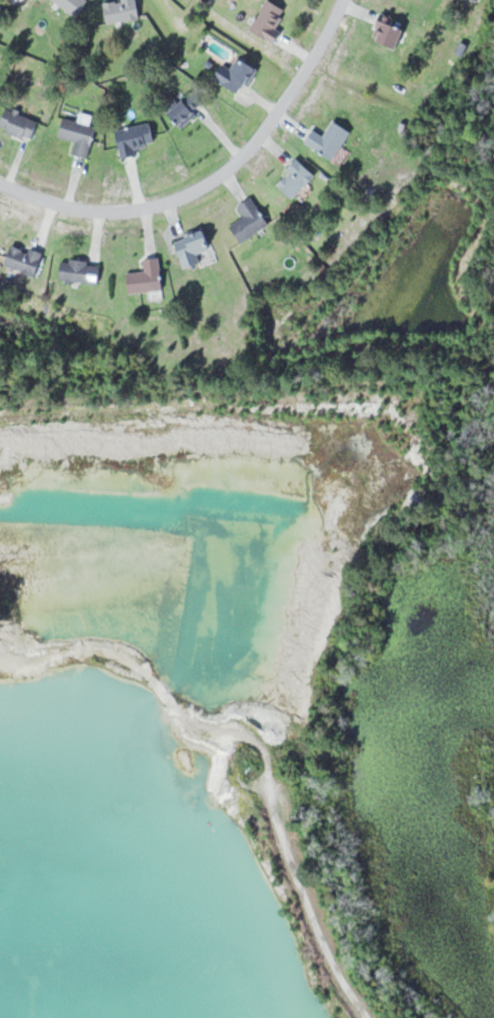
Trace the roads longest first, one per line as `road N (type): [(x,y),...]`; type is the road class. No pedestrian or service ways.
road 1 (residential): [(341,0),(270,122),(238,161),(196,189),(121,211),(87,212),(0,182)]
road 2 (track): [(207,733),(253,733),(267,753),(276,818),(334,959),(371,1017)]

